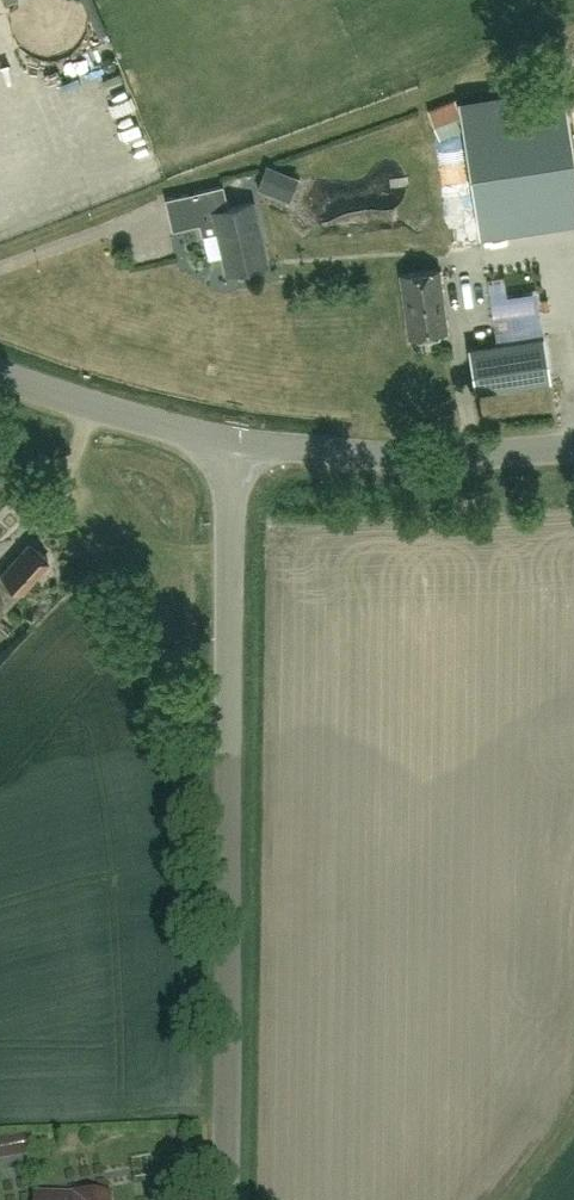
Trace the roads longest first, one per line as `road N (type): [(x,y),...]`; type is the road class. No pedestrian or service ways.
road 1 (tertiary): [(223,1199),(234,440)]
road 2 (tertiary): [(234,440),(429,456),(573,447)]
road 3 (tertiary): [(234,440),(0,372)]

